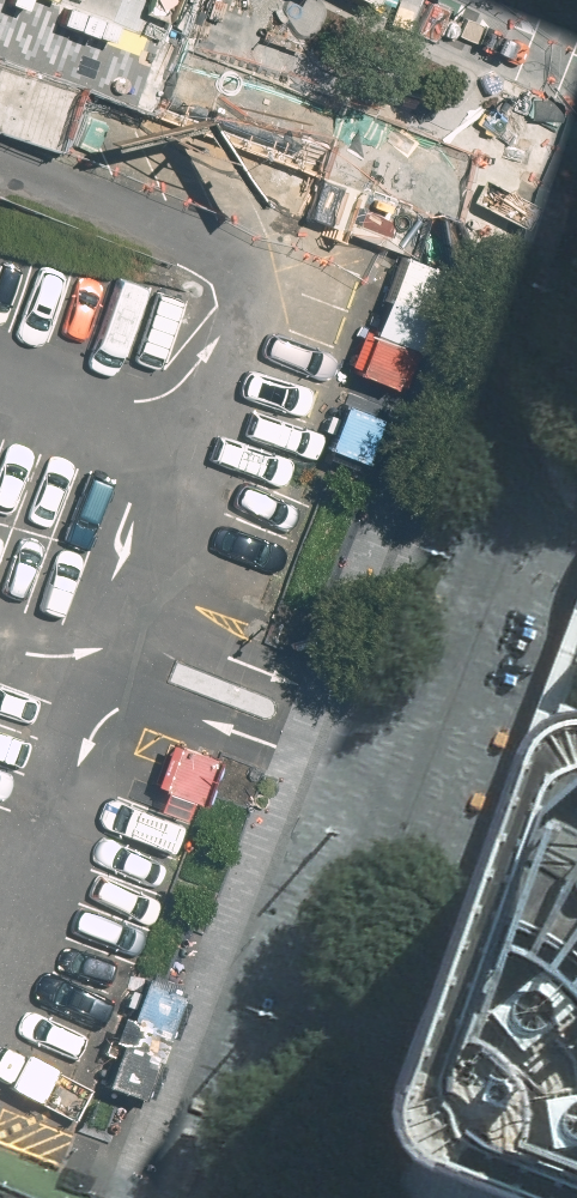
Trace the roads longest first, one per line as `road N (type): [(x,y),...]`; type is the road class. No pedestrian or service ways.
road 1 (residential): [(234,1197),(576,335)]

